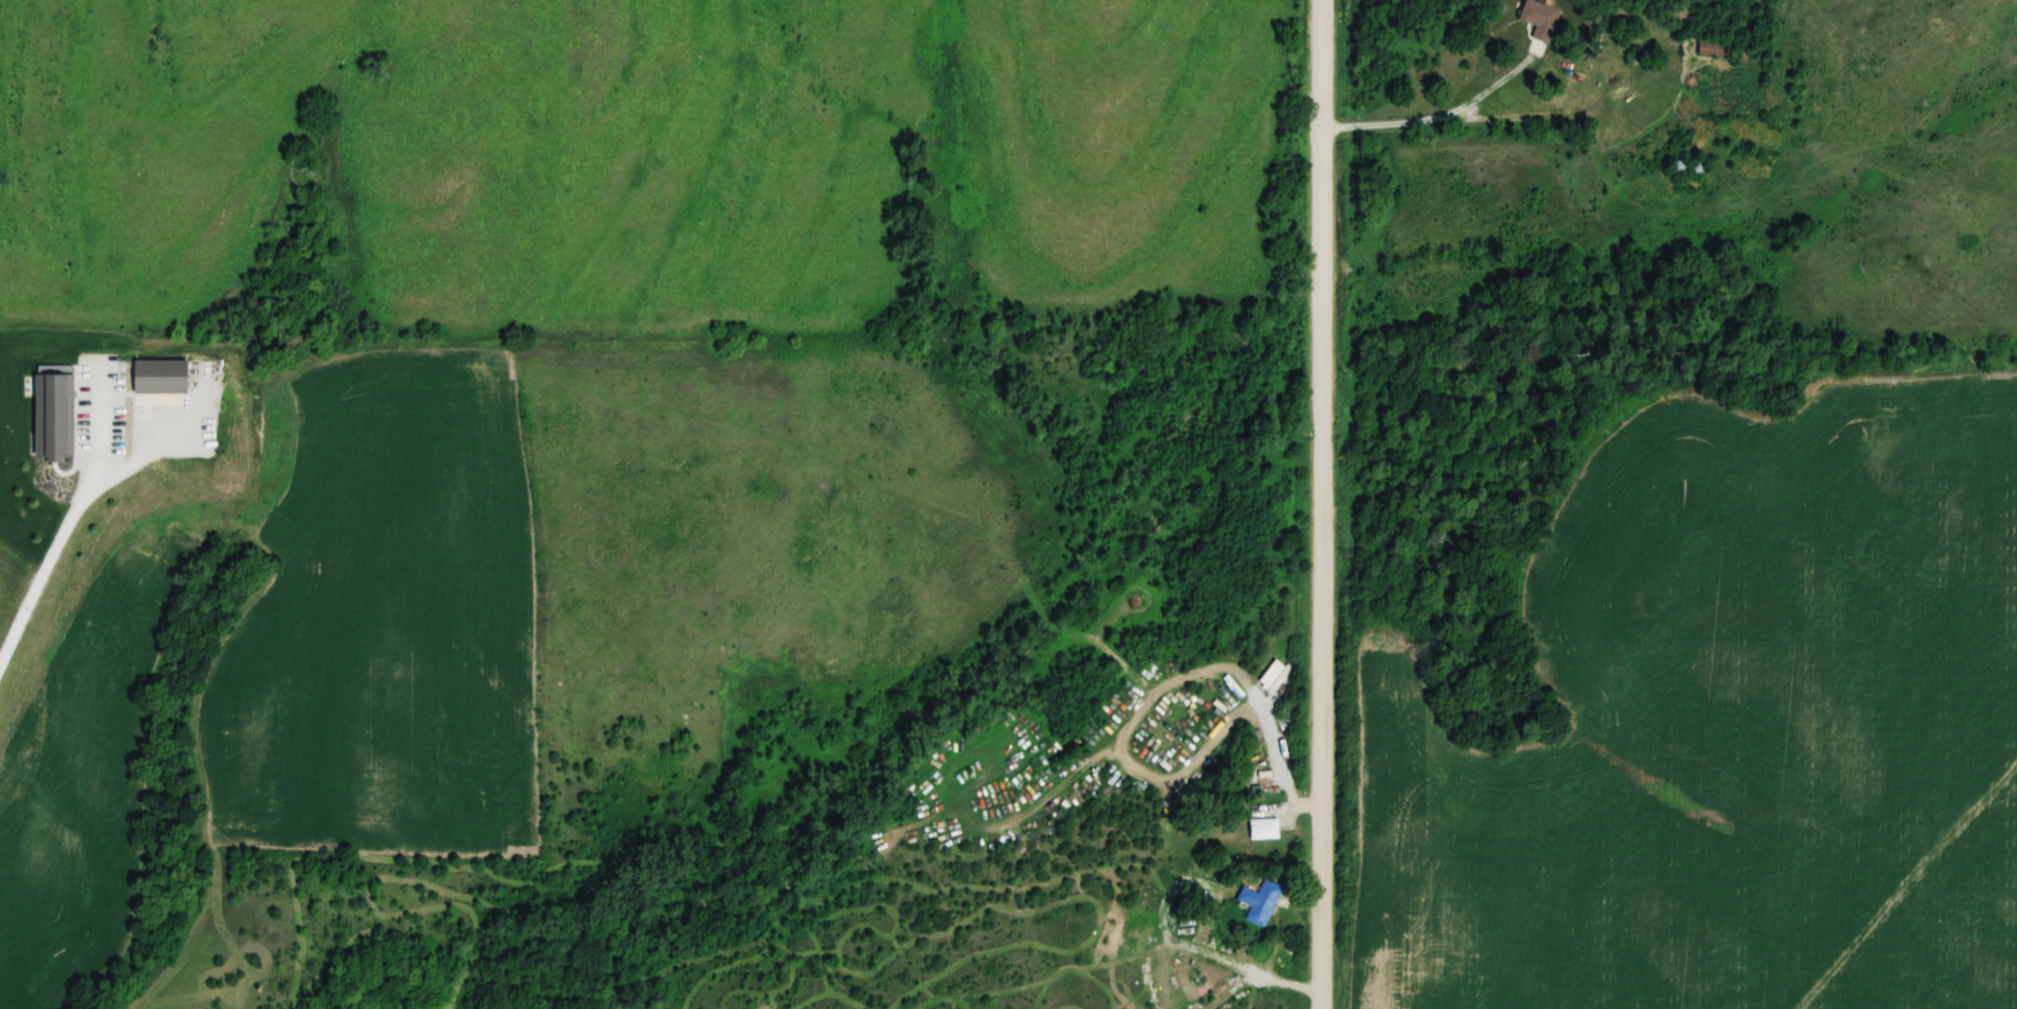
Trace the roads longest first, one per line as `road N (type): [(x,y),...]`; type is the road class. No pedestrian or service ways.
road 1 (residential): [(1323,1008),(1324,0)]

